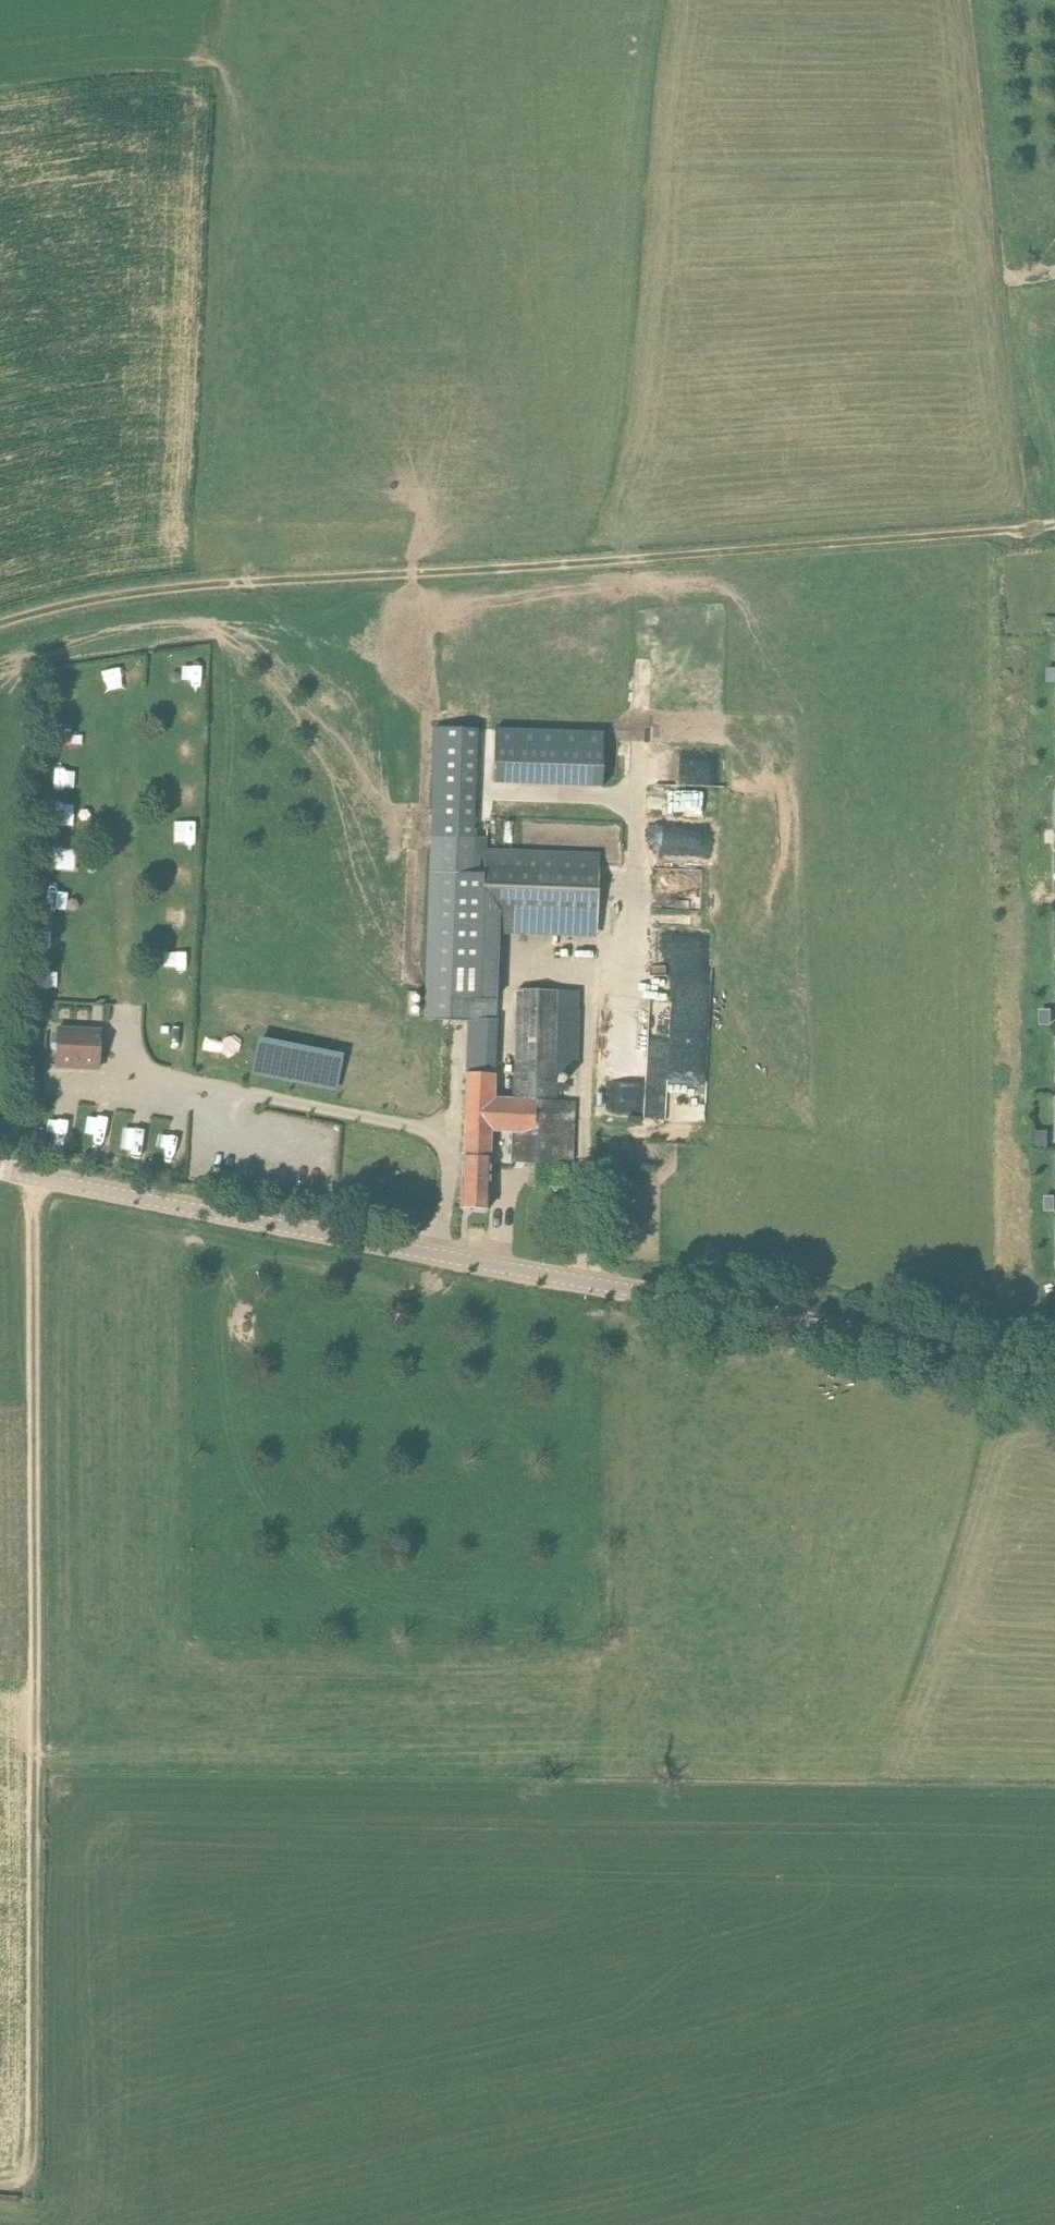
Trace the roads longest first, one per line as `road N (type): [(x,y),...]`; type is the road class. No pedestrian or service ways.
road 1 (tertiary): [(1054,1378),(742,1309),(0,1169)]
road 2 (track): [(0,624),(114,596),(230,582),(1054,526)]
road 3 (track): [(34,1177),(32,2140),(25,2174),(0,2186)]

